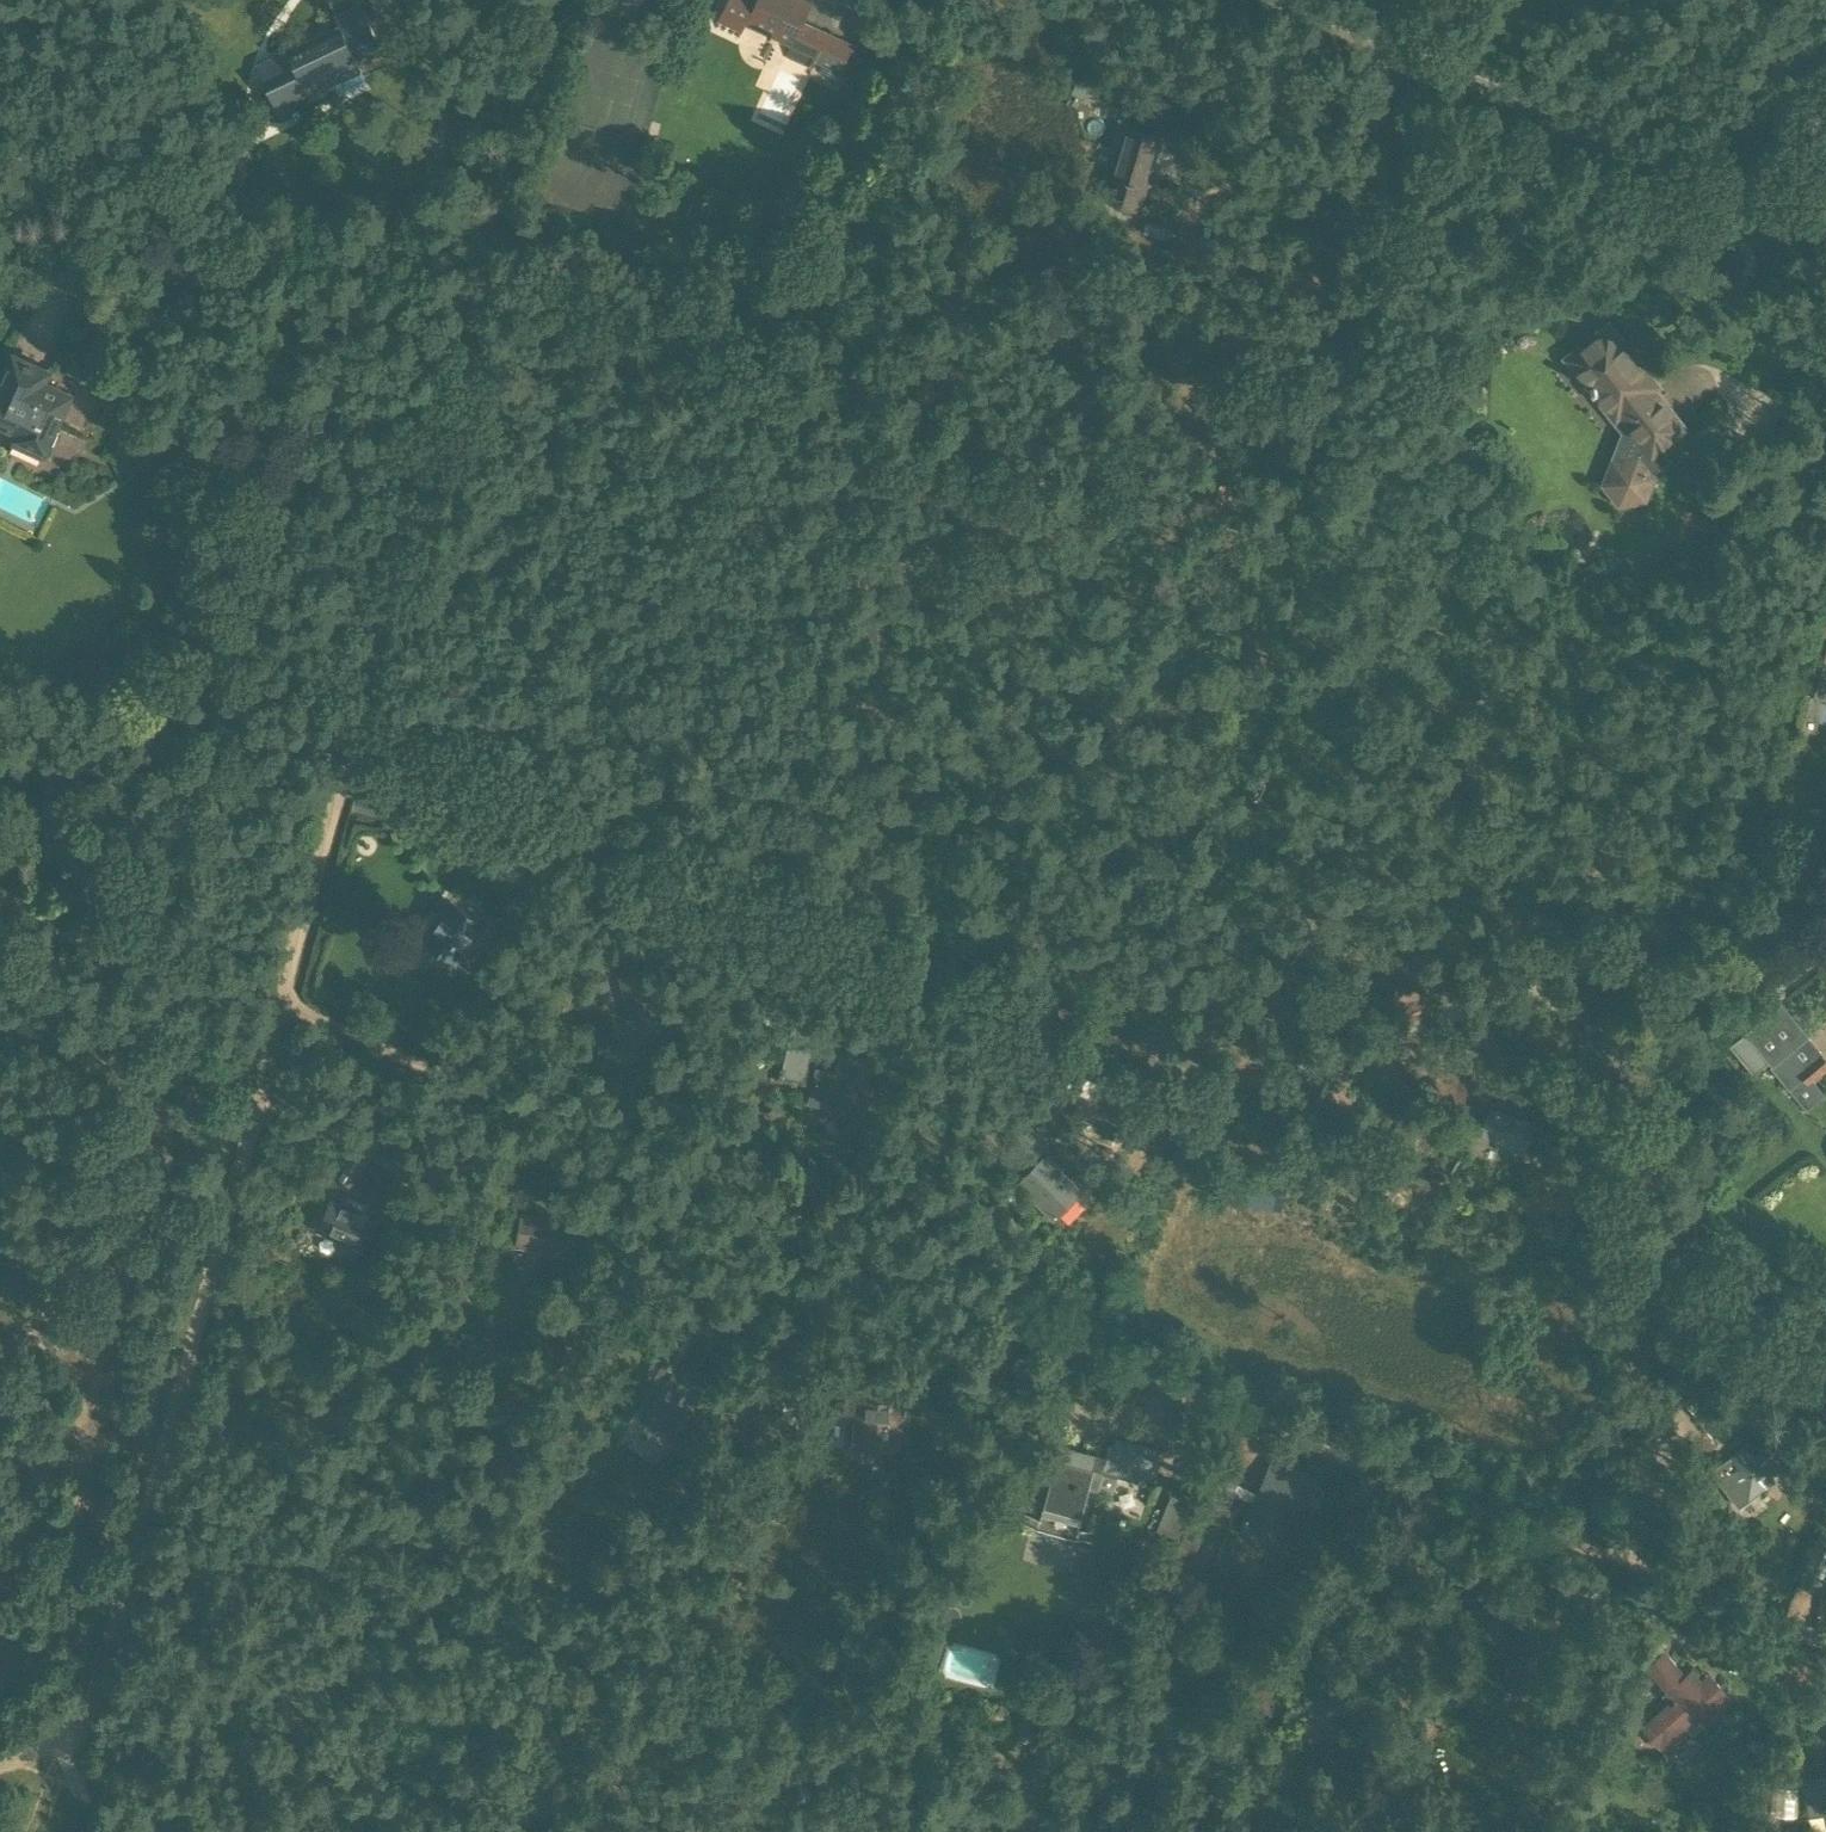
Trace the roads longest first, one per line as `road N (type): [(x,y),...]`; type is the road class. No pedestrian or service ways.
road 1 (track): [(549,0),(77,1758)]
road 2 (track): [(1825,1647),(1625,1561),(1402,1492),(1331,1454),(1145,1378),(1023,1311),(264,999)]
road 3 (unclassified): [(1825,213),(1589,127),(1285,0)]
road 4 (track): [(77,1758),(273,1831)]

